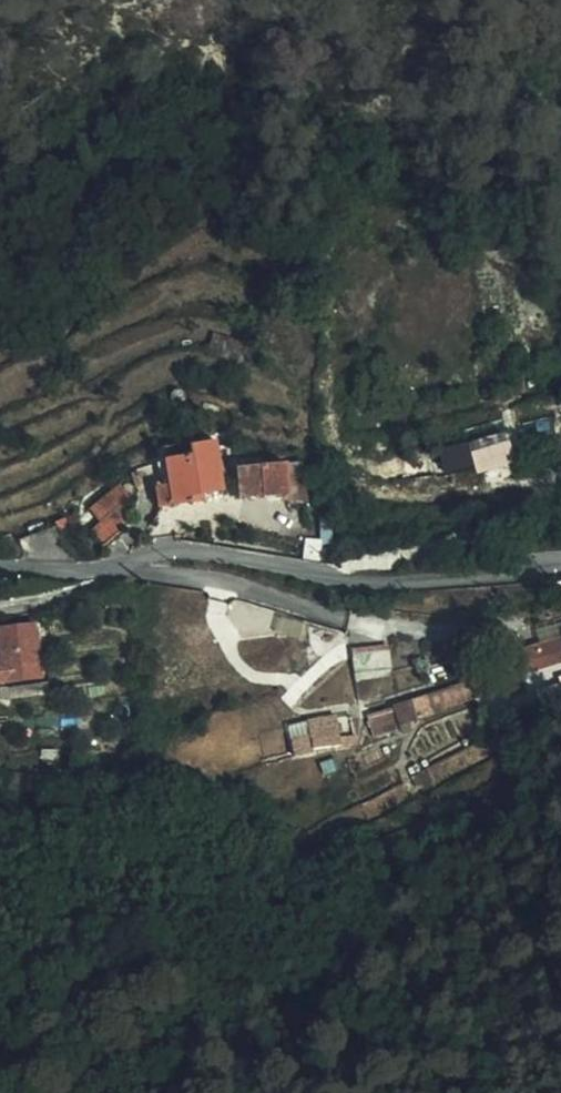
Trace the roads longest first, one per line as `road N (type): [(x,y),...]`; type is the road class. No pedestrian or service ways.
road 1 (residential): [(0,565),(70,570),(208,550),(365,582),(560,564)]

